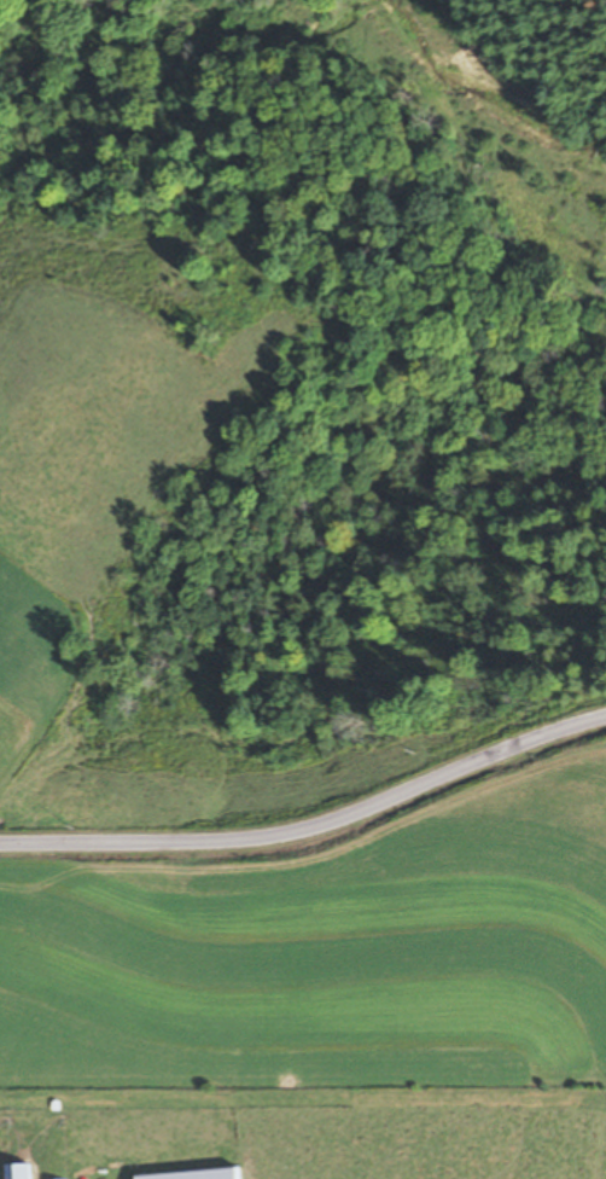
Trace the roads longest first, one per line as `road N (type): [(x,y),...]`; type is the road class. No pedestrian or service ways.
road 1 (residential): [(605,728),(464,773),(320,834),(0,848)]

